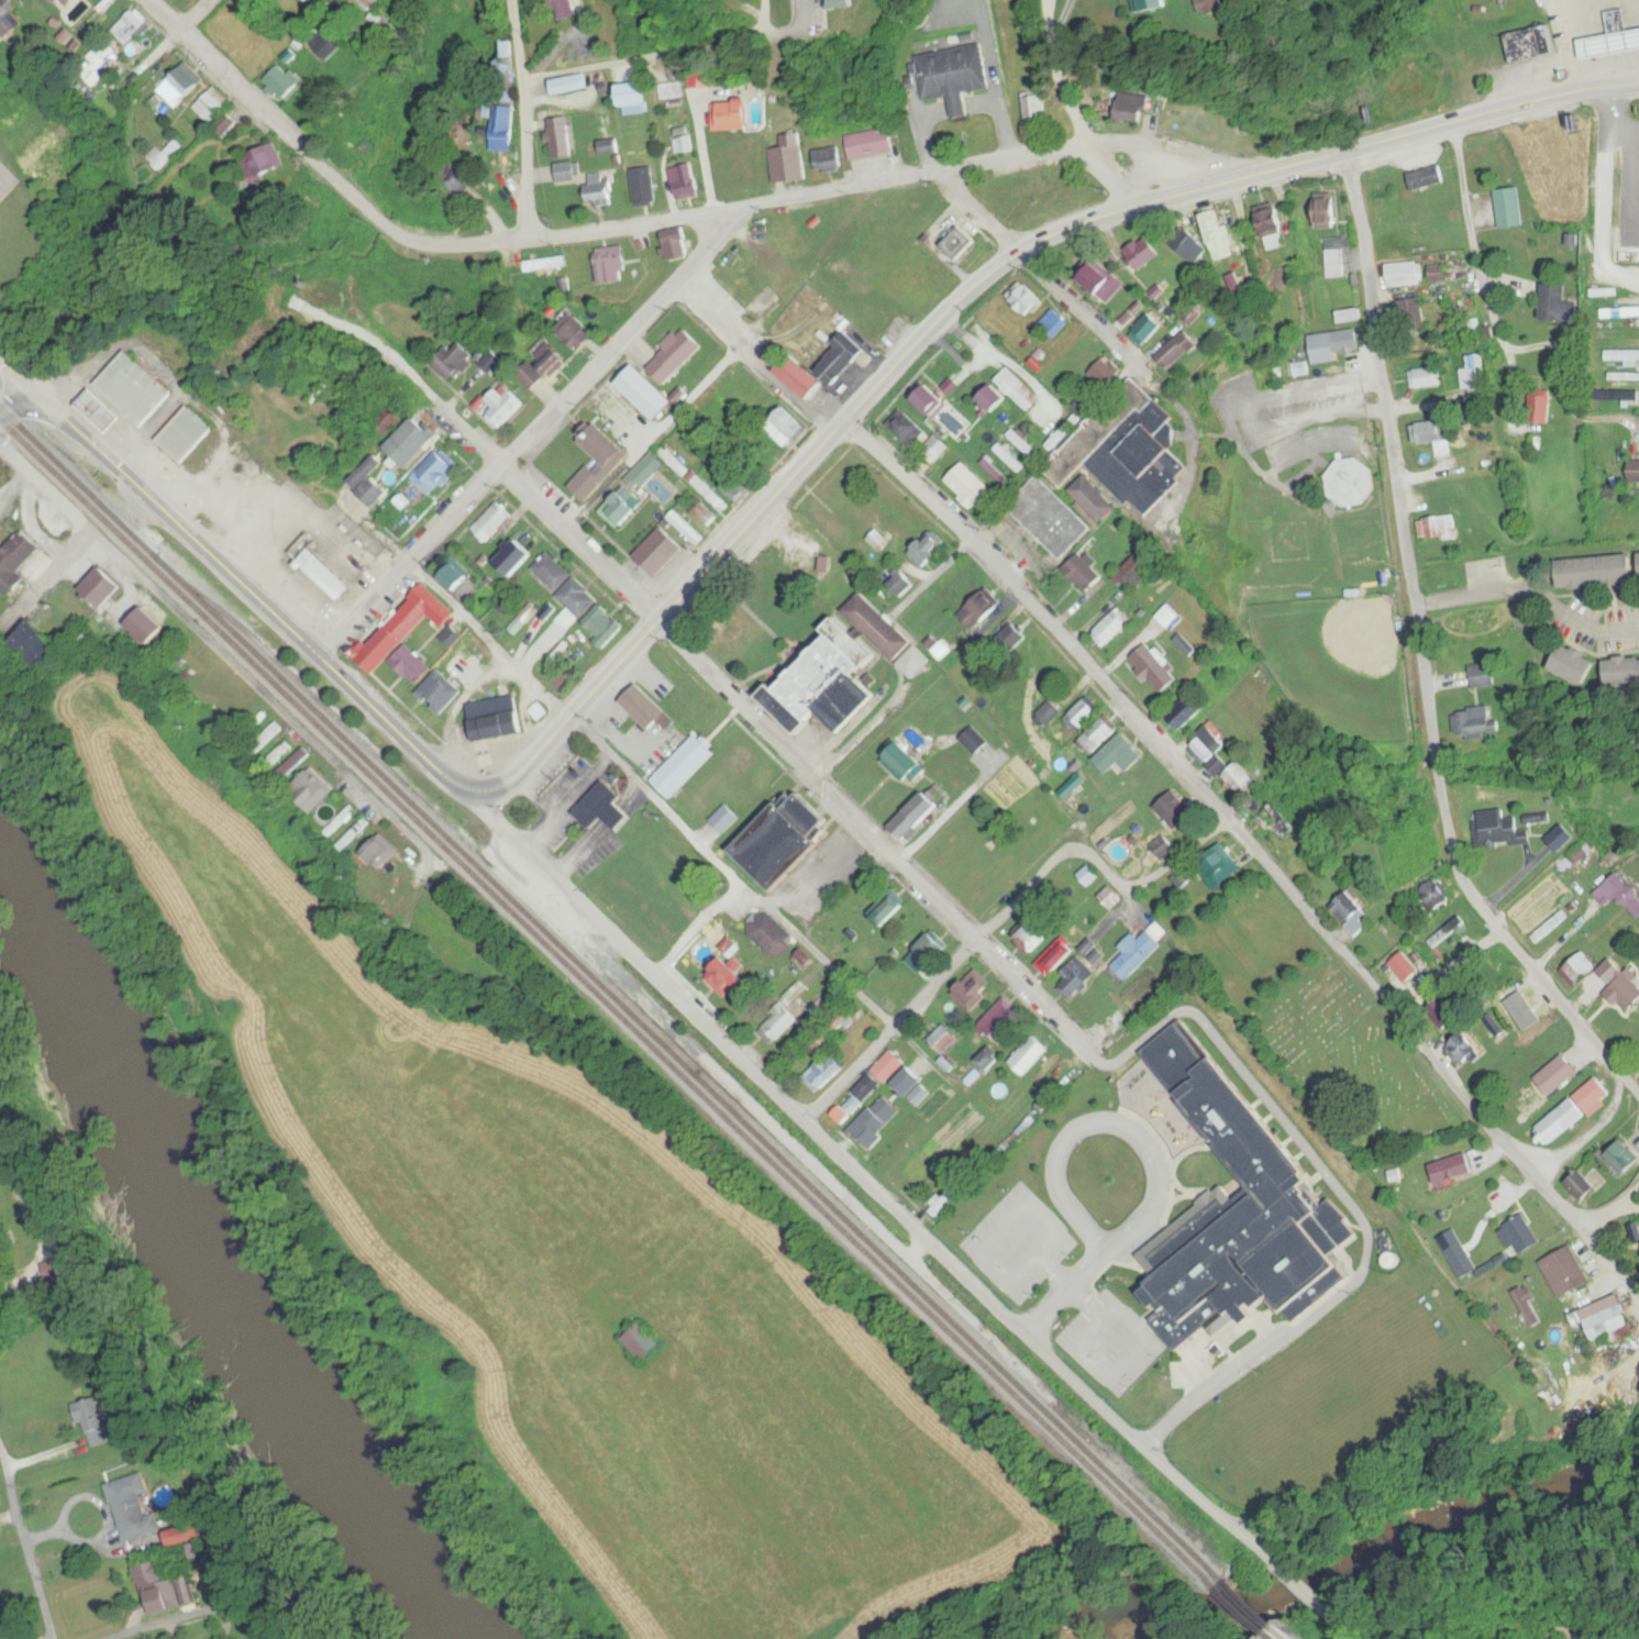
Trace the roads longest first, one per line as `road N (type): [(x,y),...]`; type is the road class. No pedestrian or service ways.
road 1 (primary): [(477,789),(508,782),(852,421),(918,341),(1015,255),(1133,200),(1580,90),(1638,87)]
road 2 (residential): [(0,442),(841,1249)]
road 3 (residential): [(1634,1197),(1599,1218),(1569,1217),(1225,816),(852,421)]
road 4 (residential): [(1099,1055),(395,363),(362,339),(295,319)]
road 5 (residential): [(477,789),(821,1140),(1250,1547)]
road 6 (residential): [(1133,200),(1078,148),(746,207),(324,650)]
road 7 (residential): [(1638,1100),(1528,970),(1451,861),(1347,151)]
road 8 (residential): [(746,207),(484,242),(409,242),(146,0)]
road 9 (primary): [(477,789),(34,396)]
road 10 (residential): [(841,1249),(1114,1527)]
road 11 (residential): [(938,168),(1172,422)]
road 12 (residential): [(981,939),(1052,855),(1084,853),(1133,885),(1225,816)]
road 13 (residential): [(805,1121),(981,939)]
road 14 (residential): [(1415,605),(1537,587),(1606,629),(1638,627)]
road 15 (residential): [(528,234),(524,53),(514,0)]
road 16 (residential): [(55,1638),(5,1459)]
road 17 (residential): [(1078,148),(1059,0)]
road 18 (residential): [(1341,1638),(1250,1547)]

